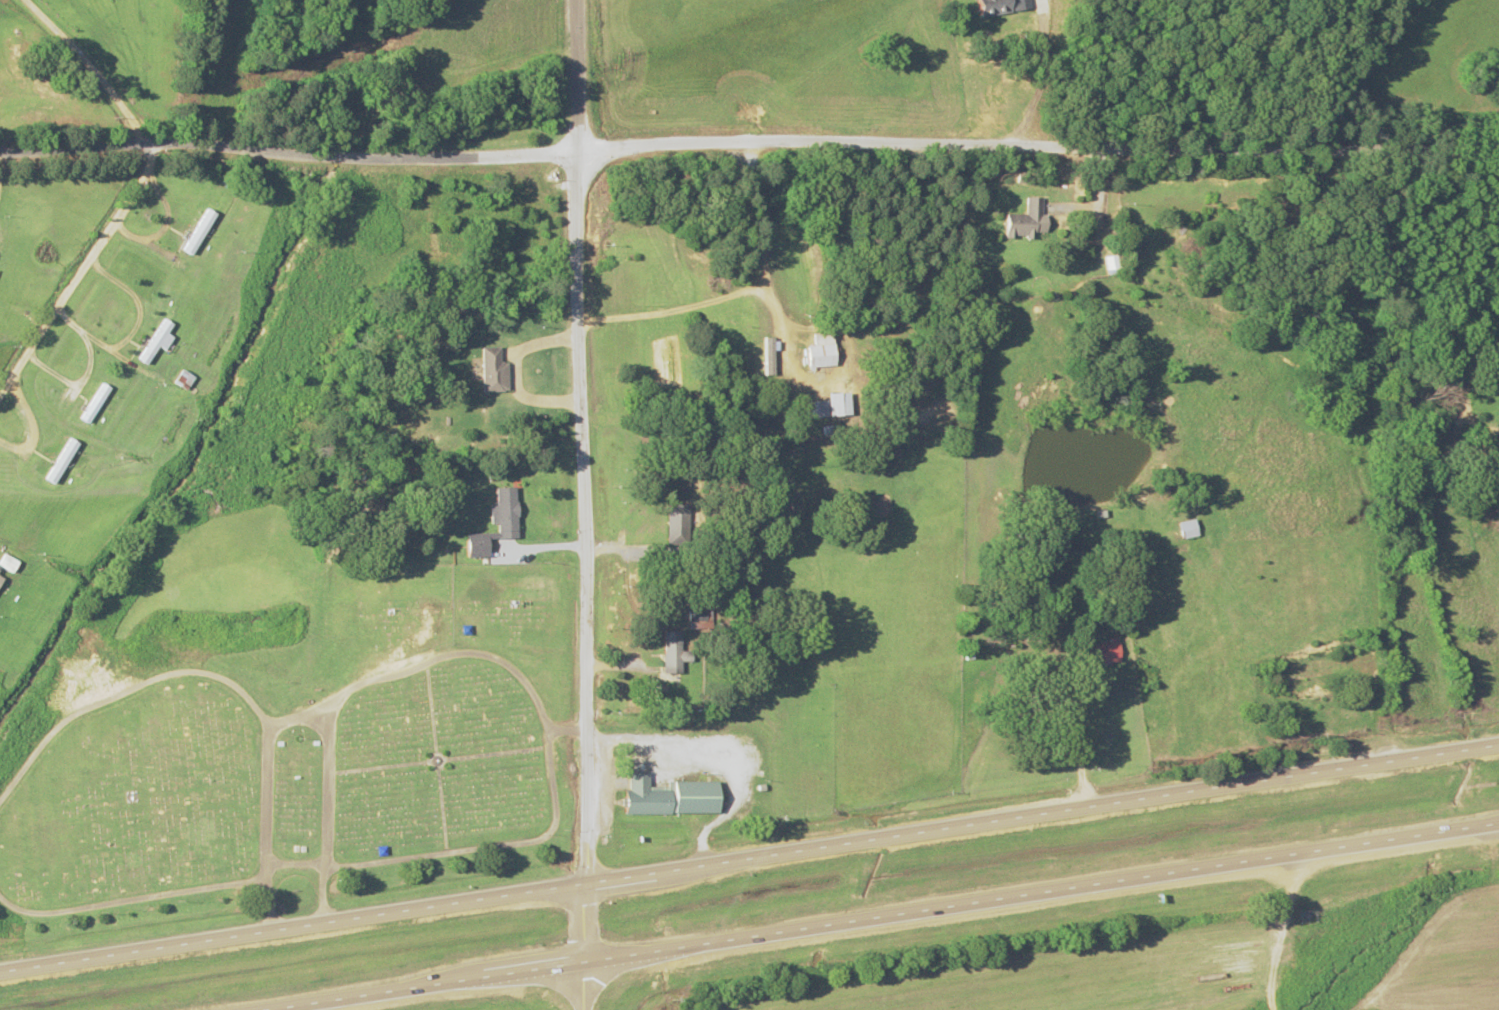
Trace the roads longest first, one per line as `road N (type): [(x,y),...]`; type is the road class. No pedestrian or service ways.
road 1 (trunk): [(1498,745),(0,975)]
road 2 (residential): [(0,153),(151,143),(348,156),(576,152),(753,139),(1498,151)]
road 3 (trunk): [(282,1009),(1498,823)]
road 4 (residential): [(585,968),(590,648),(578,0)]
road 5 (track): [(1382,760),(1336,520),(1362,469),(1480,350),(1498,307)]

